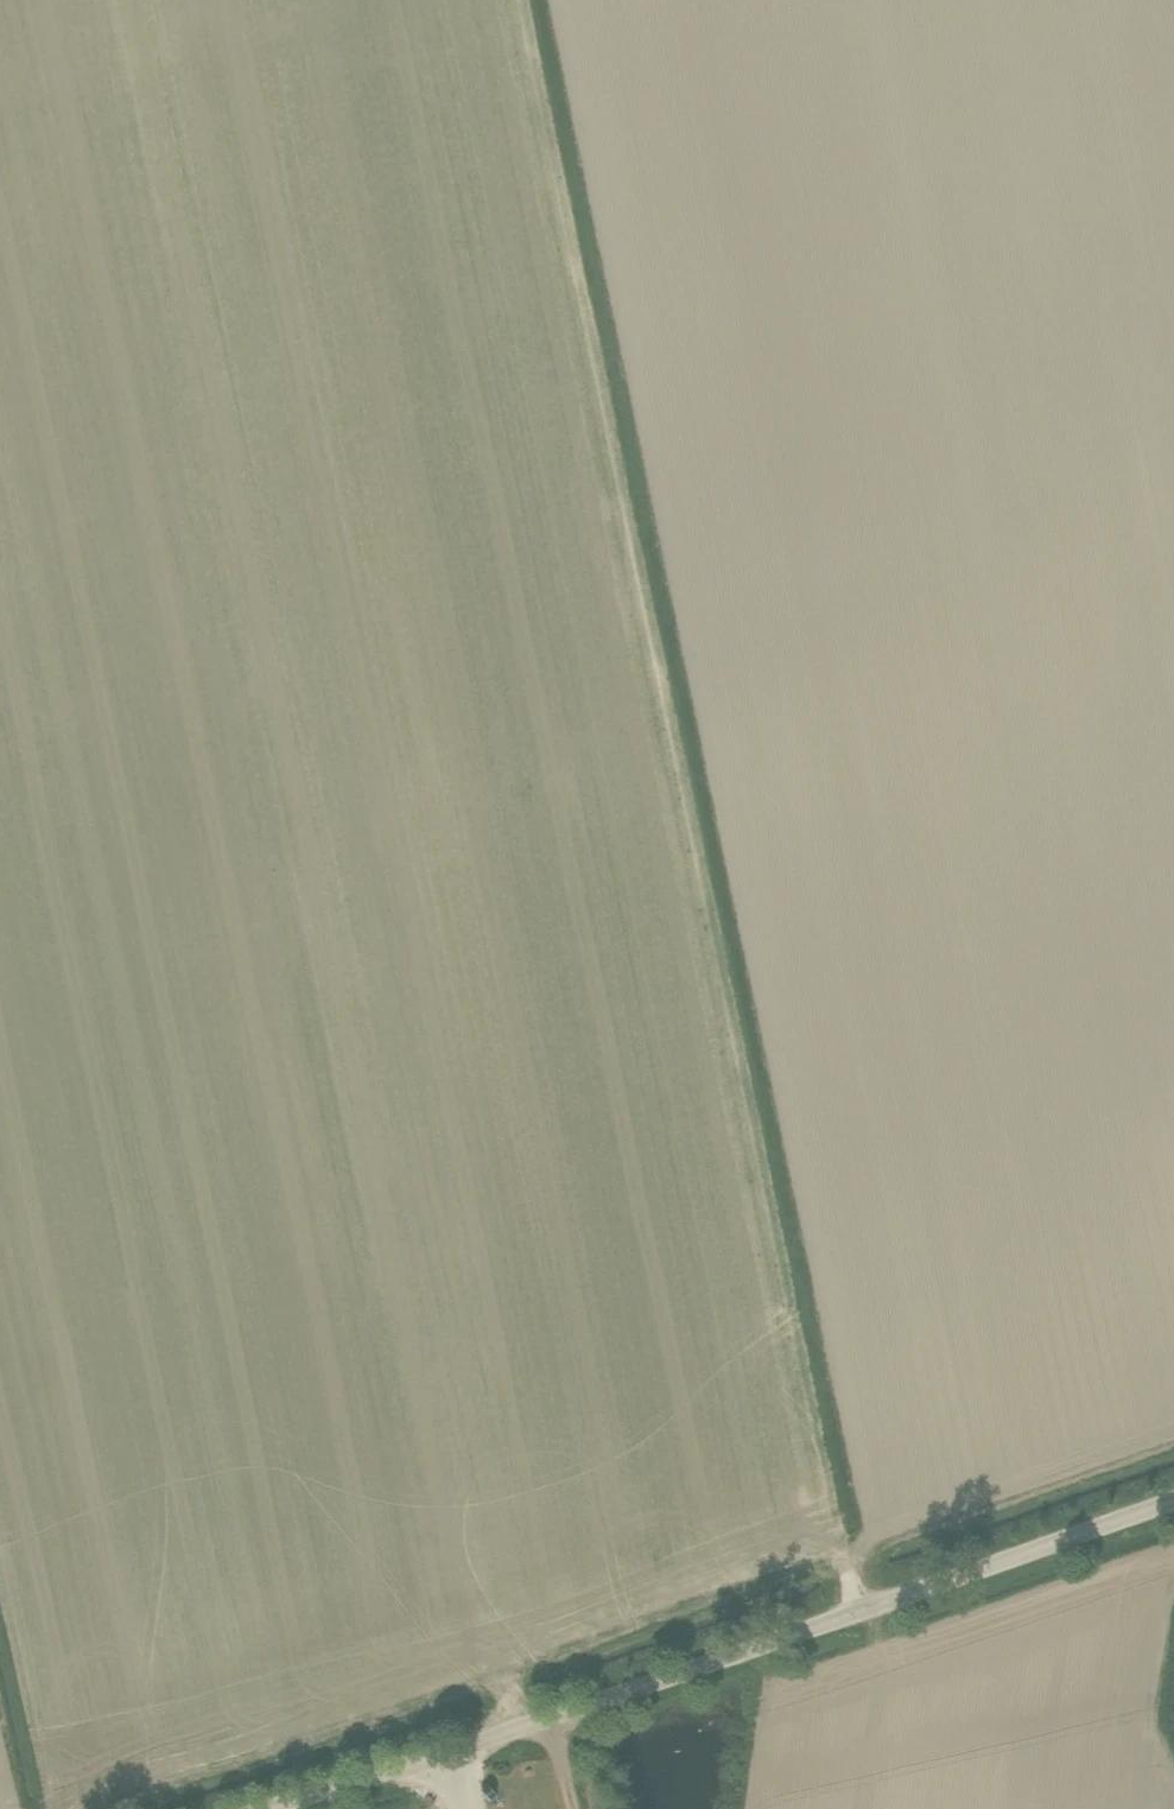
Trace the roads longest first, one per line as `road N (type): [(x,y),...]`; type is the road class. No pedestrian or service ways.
road 1 (tertiary): [(284,1808),(639,1694),(1173,1495)]

